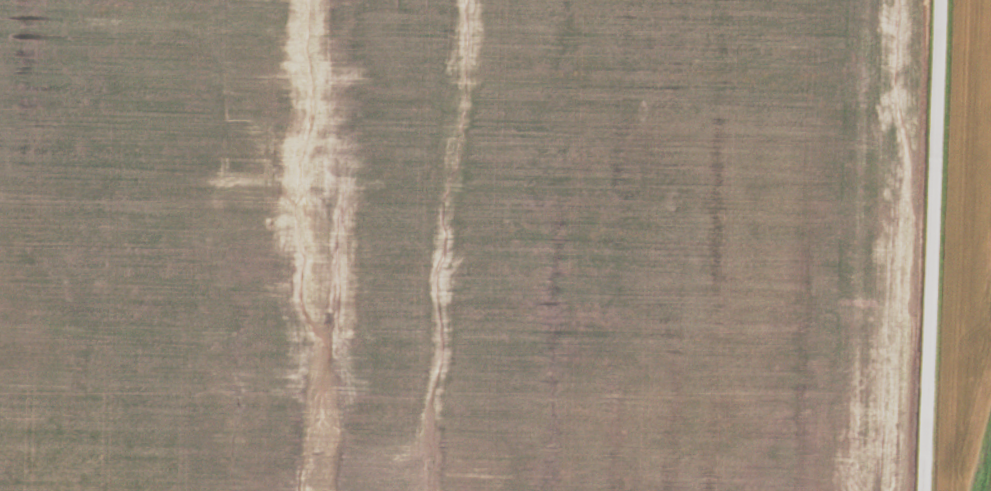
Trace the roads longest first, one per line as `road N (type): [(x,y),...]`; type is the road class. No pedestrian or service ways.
road 1 (residential): [(927,490),(943,0)]

